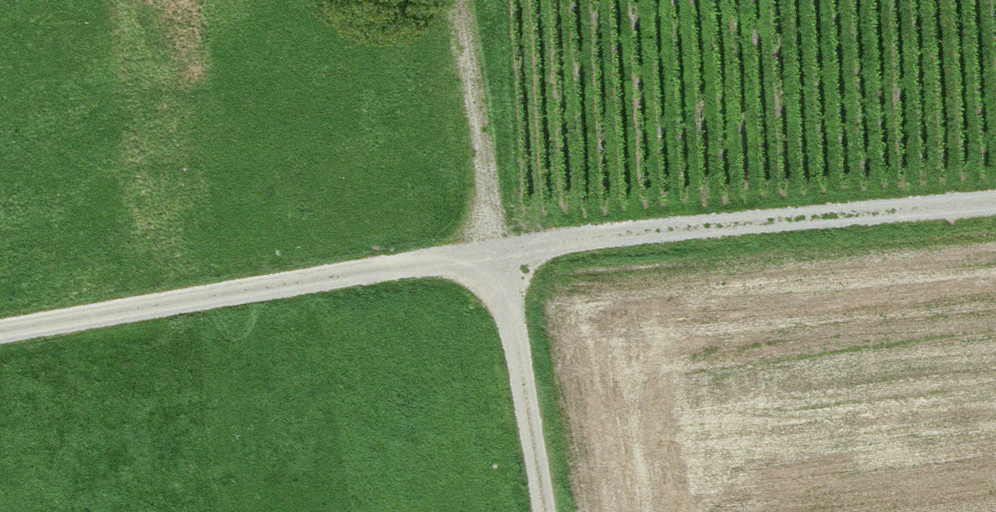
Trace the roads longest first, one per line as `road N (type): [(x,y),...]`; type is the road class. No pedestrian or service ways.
road 1 (track): [(0,341),(518,260),(995,221)]
road 2 (track): [(463,0),(545,511)]

